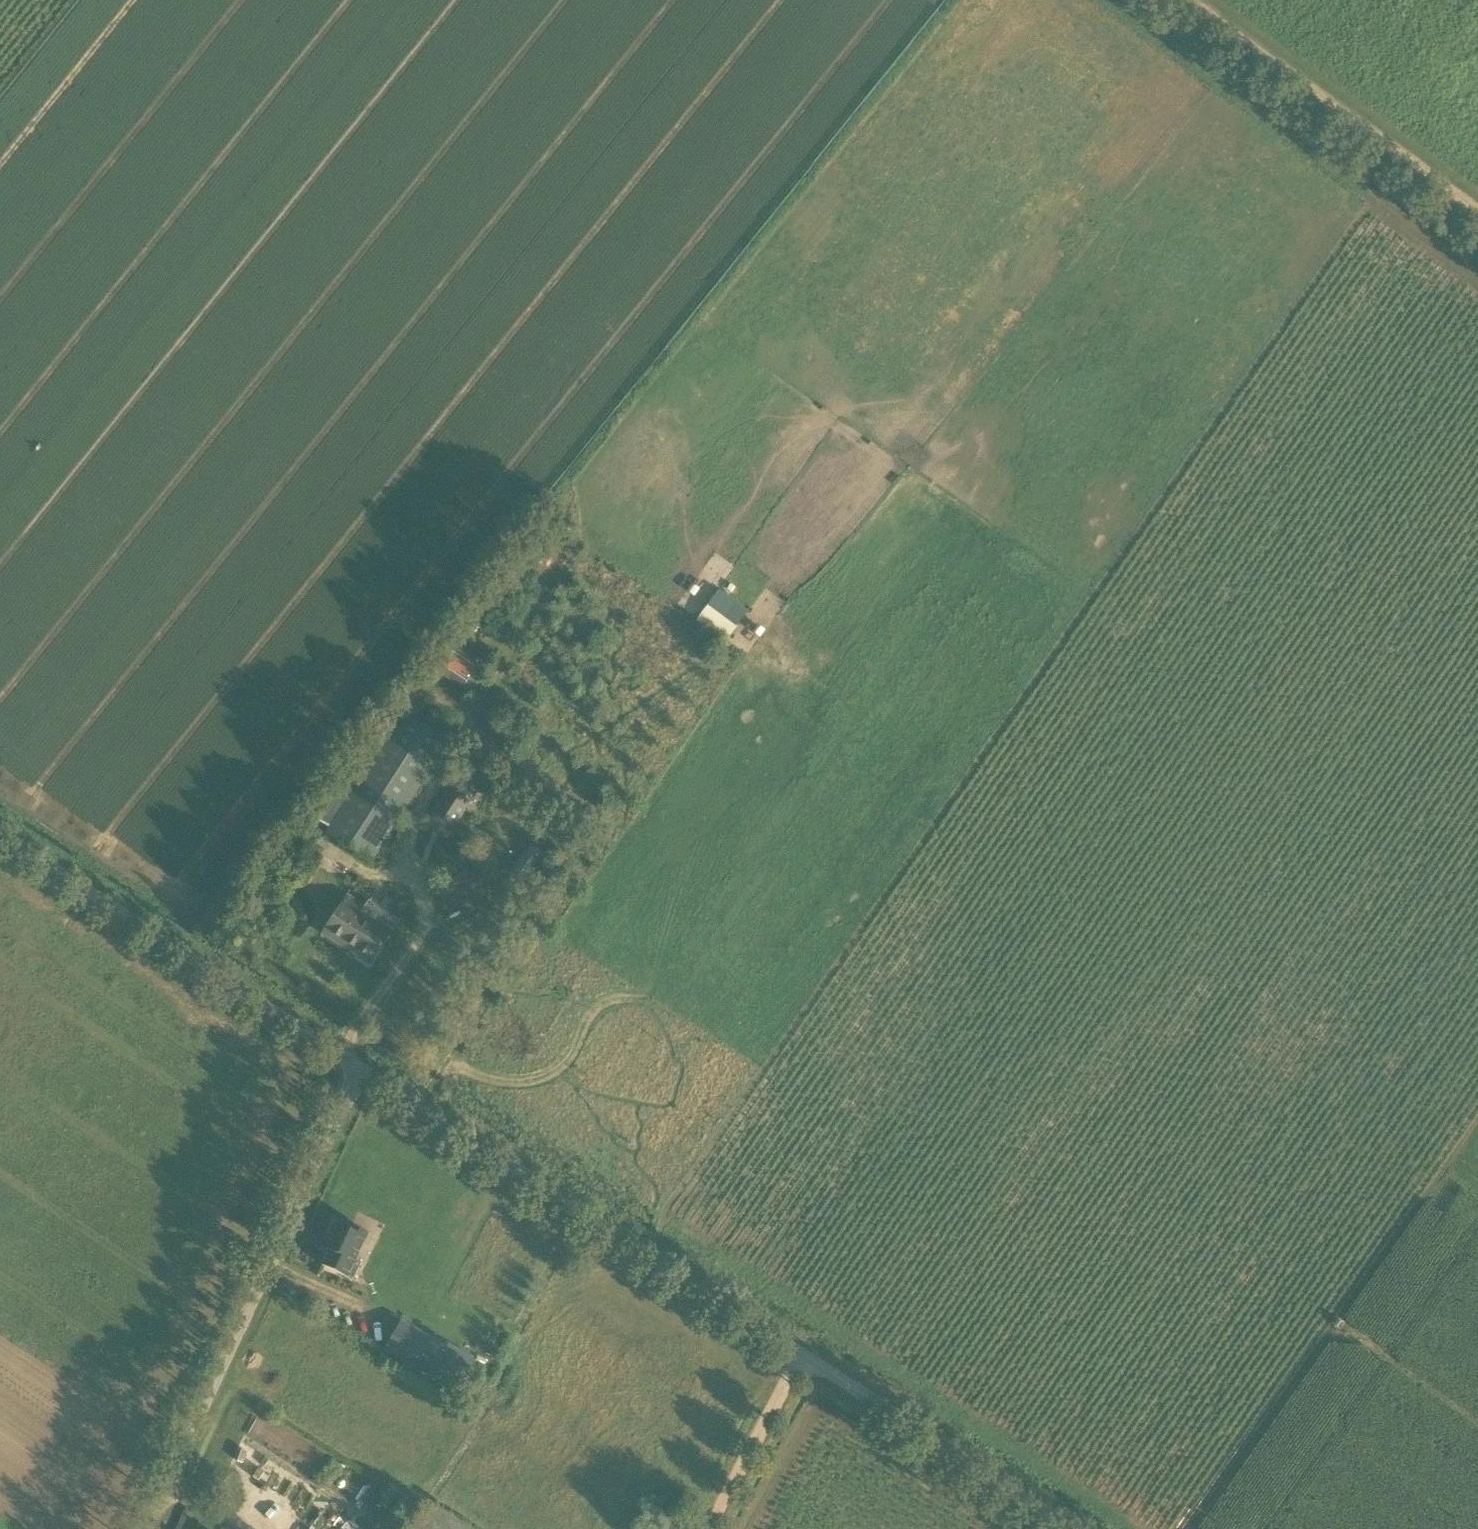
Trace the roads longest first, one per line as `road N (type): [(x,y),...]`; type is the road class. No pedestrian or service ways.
road 1 (unclassified): [(352,1069),(805,1373)]
road 2 (unclassified): [(142,1528),(352,1069)]
road 3 (unclassified): [(0,840),(352,1069)]
road 4 (unclassified): [(1056,1528),(805,1373)]
road 5 (unclassified): [(805,1373),(720,1528)]

